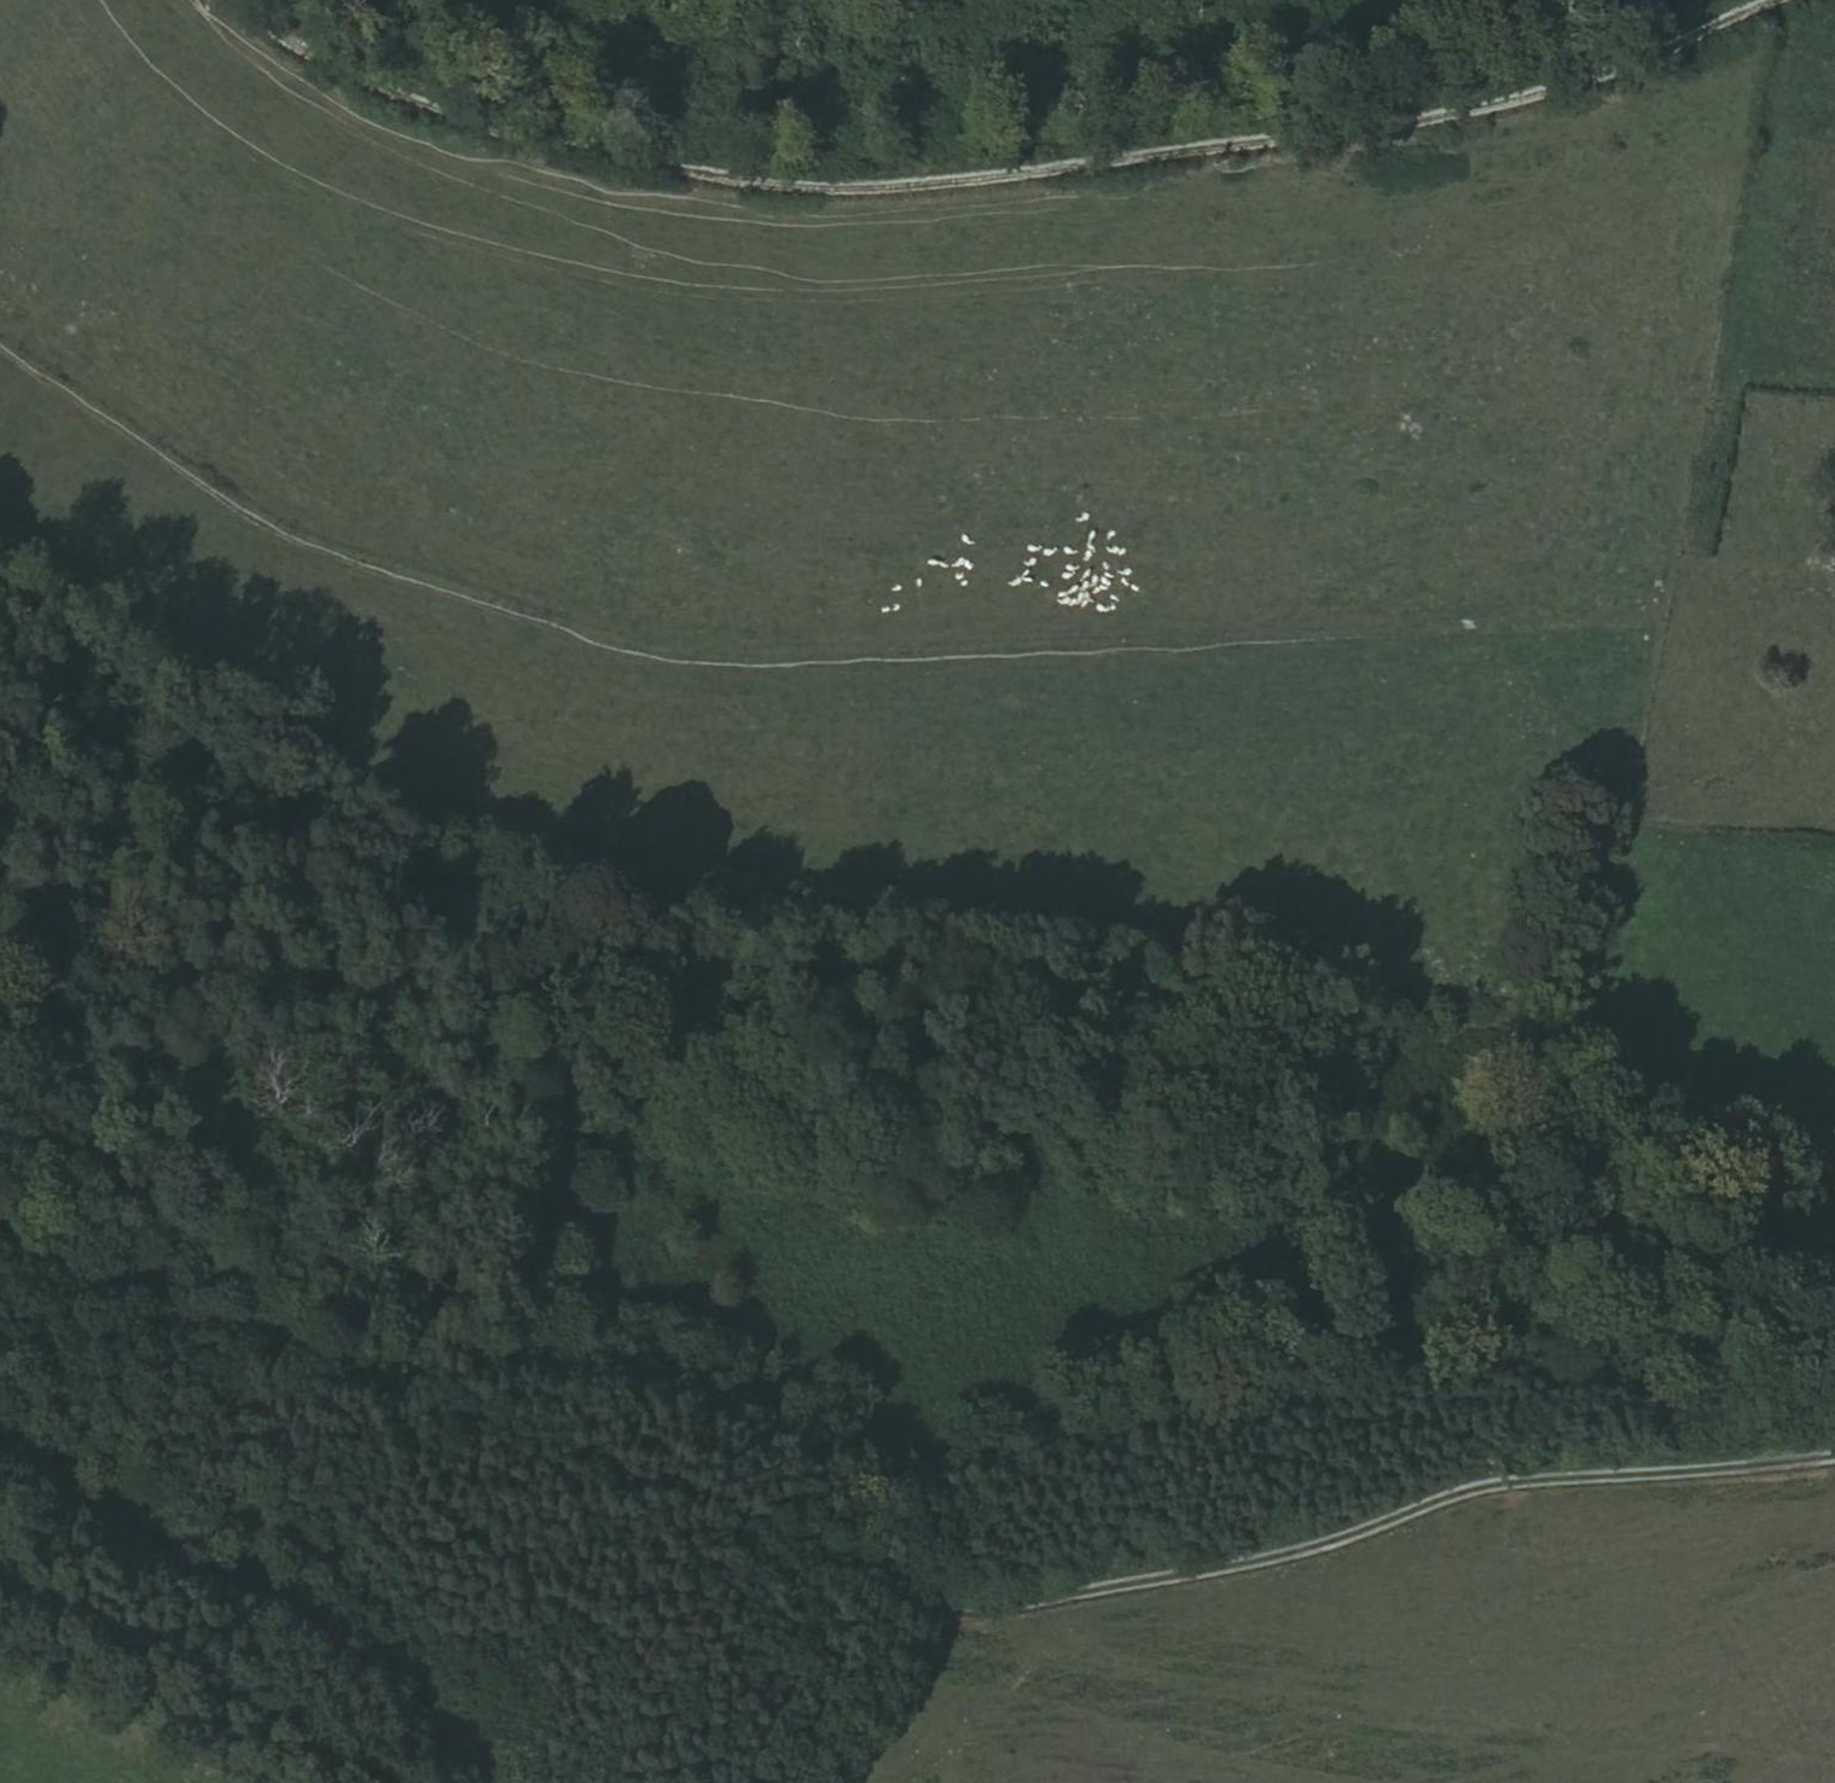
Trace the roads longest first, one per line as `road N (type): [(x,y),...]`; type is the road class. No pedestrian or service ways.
road 1 (track): [(1768,0),(1682,46),(1455,116),(905,178),(794,182),(697,174),(530,140),(357,81),(241,0)]
road 2 (secondary): [(0,1458),(200,1587),(309,1640),(418,1712),(482,1782)]

